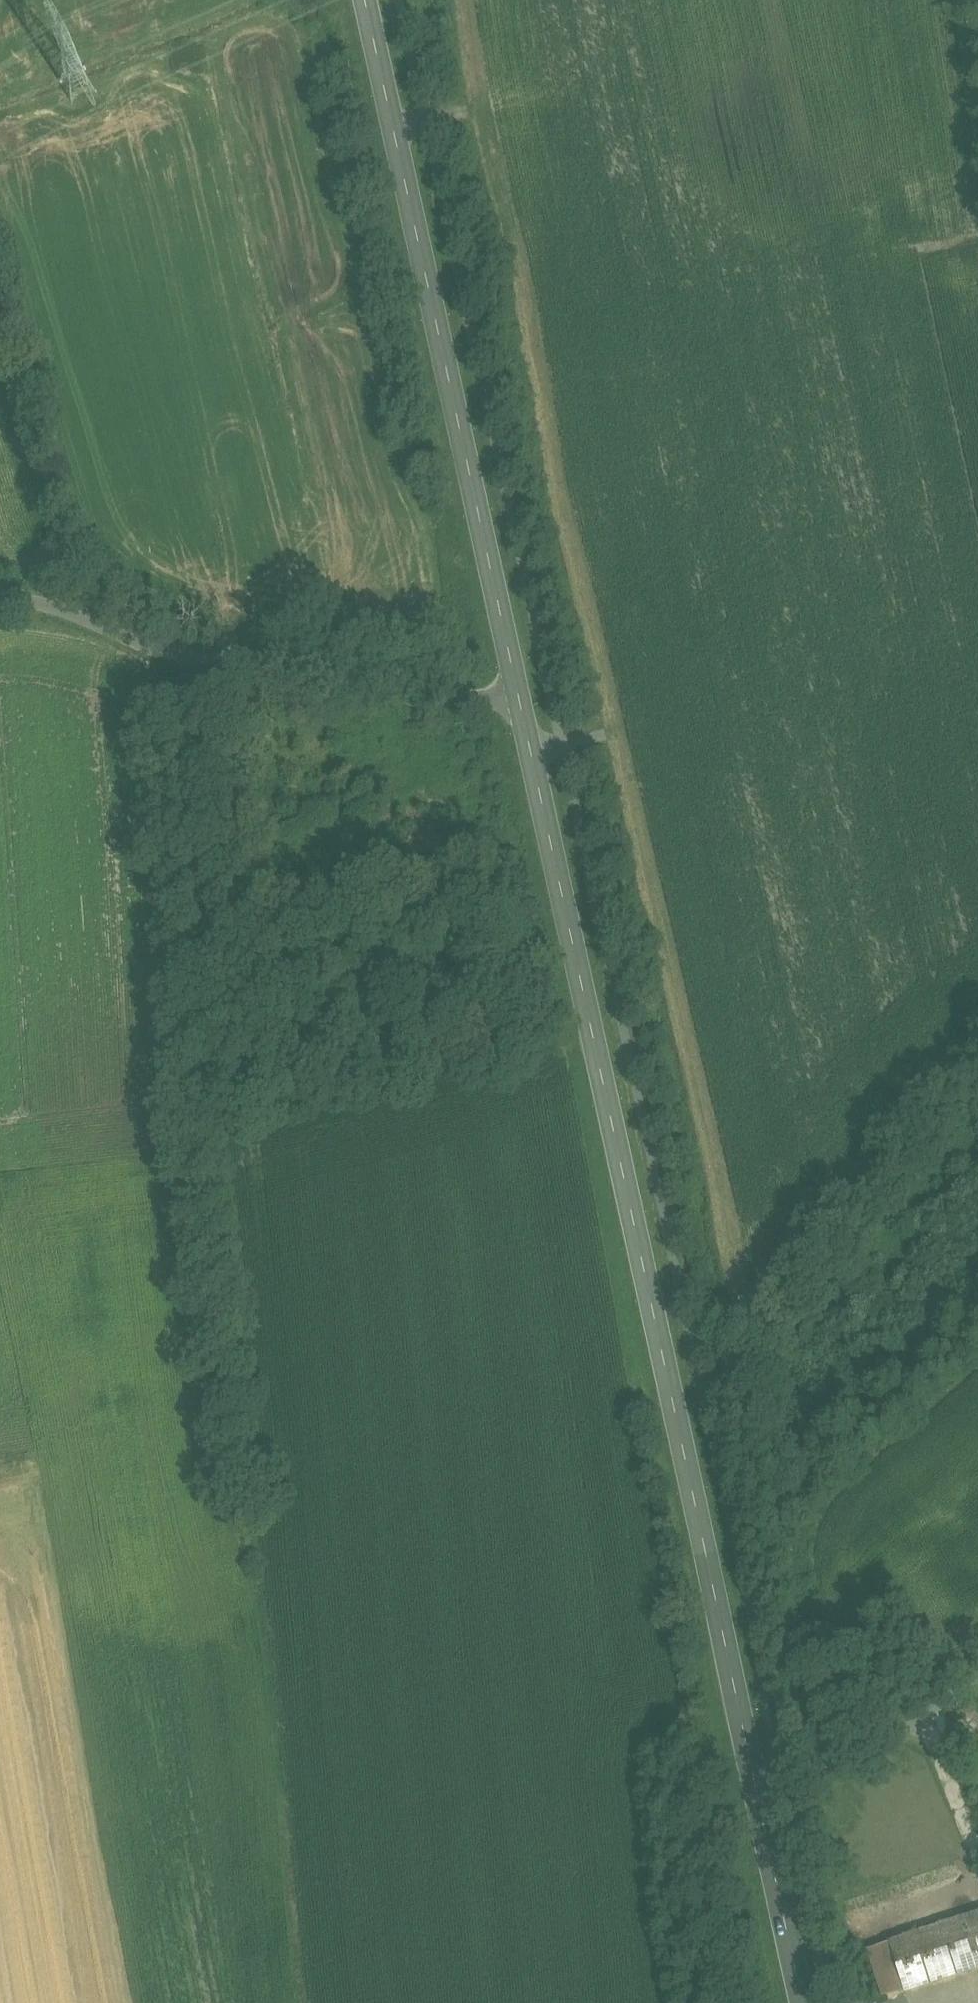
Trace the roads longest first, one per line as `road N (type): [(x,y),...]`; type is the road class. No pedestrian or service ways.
road 1 (secondary): [(758,1784),(524,701)]
road 2 (secondary): [(524,701),(368,0)]
road 3 (unclassified): [(524,701),(422,698),(172,665),(0,601)]
road 4 (unclassified): [(977,1683),(943,1707),(758,1784)]
road 5 (secondary): [(806,2002),(758,1784)]

